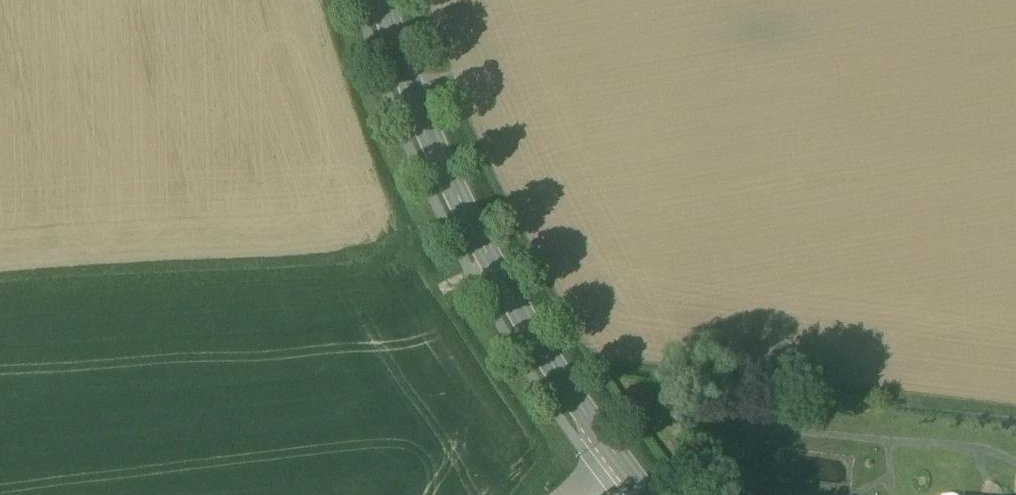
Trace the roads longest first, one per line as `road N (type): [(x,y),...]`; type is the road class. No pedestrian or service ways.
road 1 (secondary): [(380,0),(394,55),(477,245),(609,457)]

